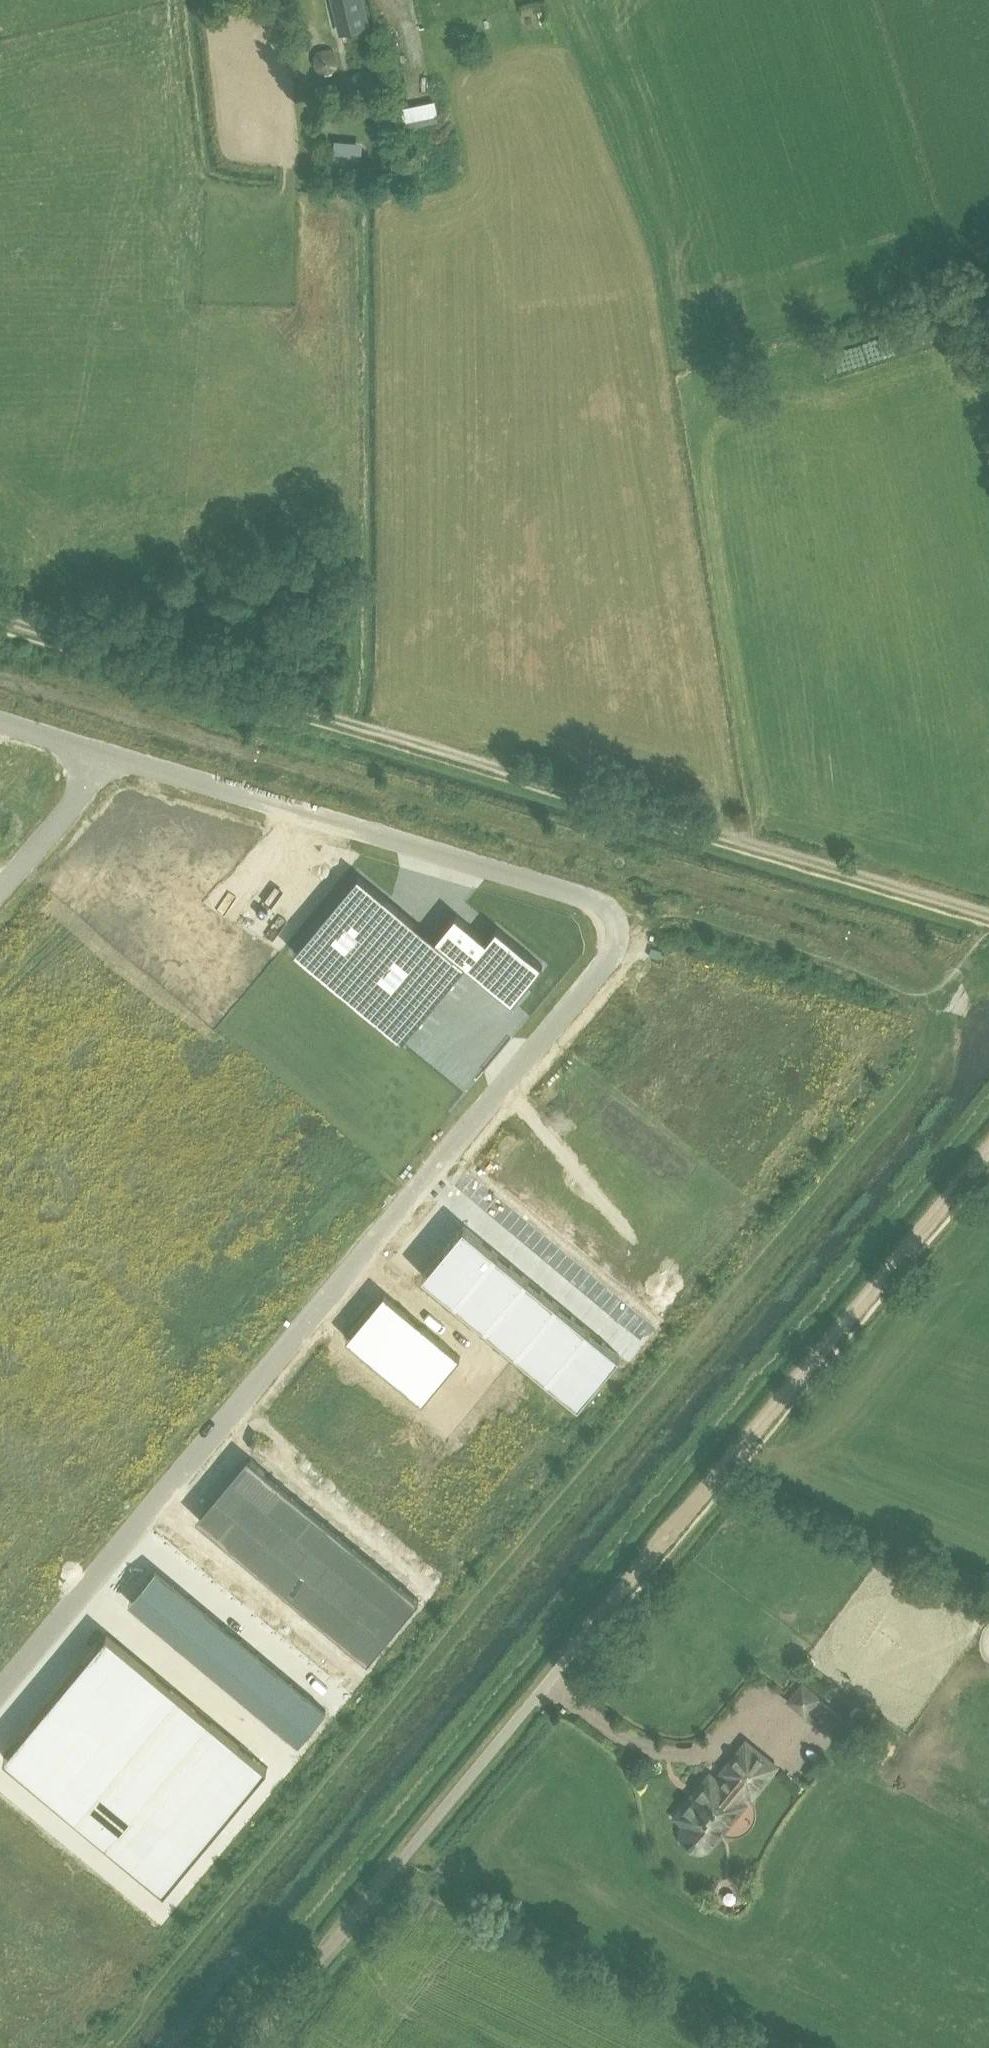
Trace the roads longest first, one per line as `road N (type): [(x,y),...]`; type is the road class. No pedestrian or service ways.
road 1 (unclassified): [(108,755),(597,899),(617,916),(621,932),(618,949),(0,1692)]
road 2 (track): [(988,915),(0,617)]
road 3 (track): [(988,1151),(590,1633)]
road 4 (unclassified): [(248,2047),(590,1633)]
road 5 (unclassified): [(0,885),(108,755)]

